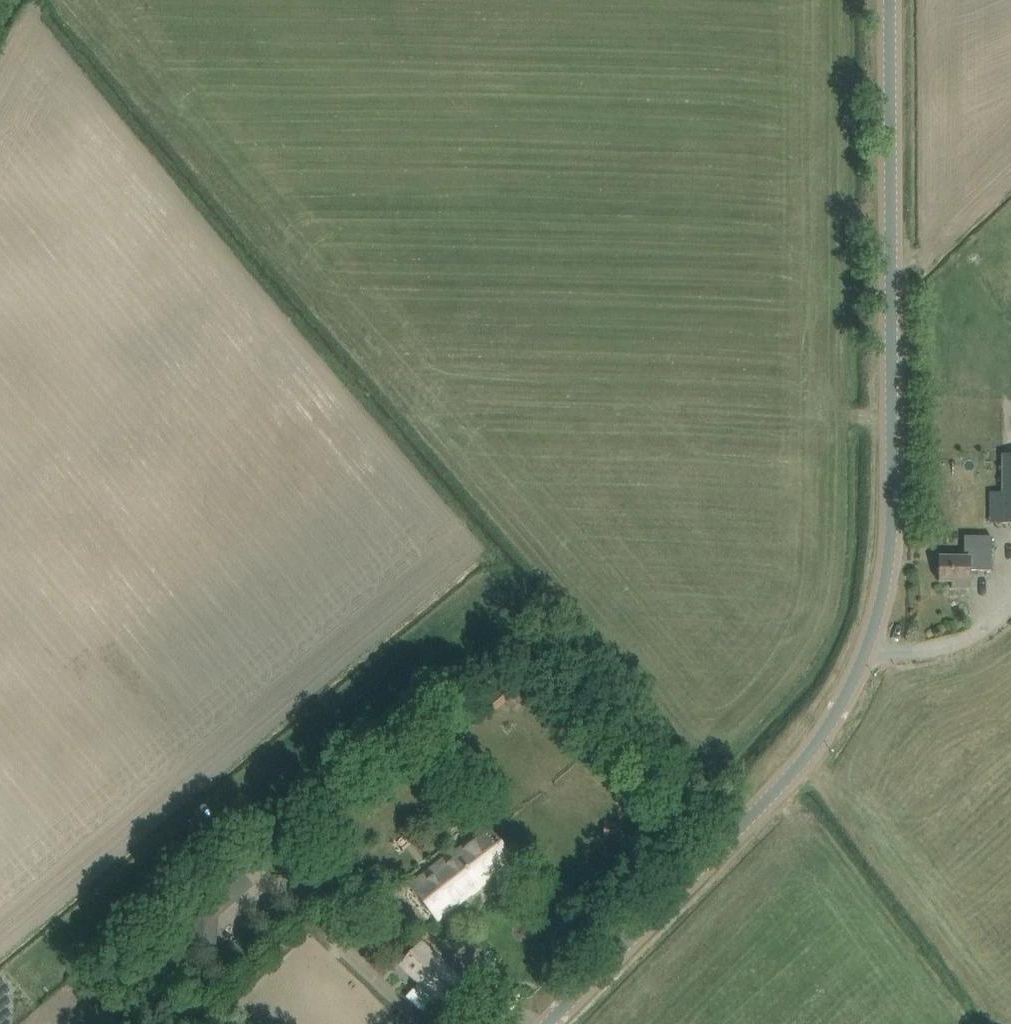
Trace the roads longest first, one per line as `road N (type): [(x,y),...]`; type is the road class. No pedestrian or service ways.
road 1 (tertiary): [(557,1023),(775,814),(871,672),(891,610),(898,508),(895,0)]

